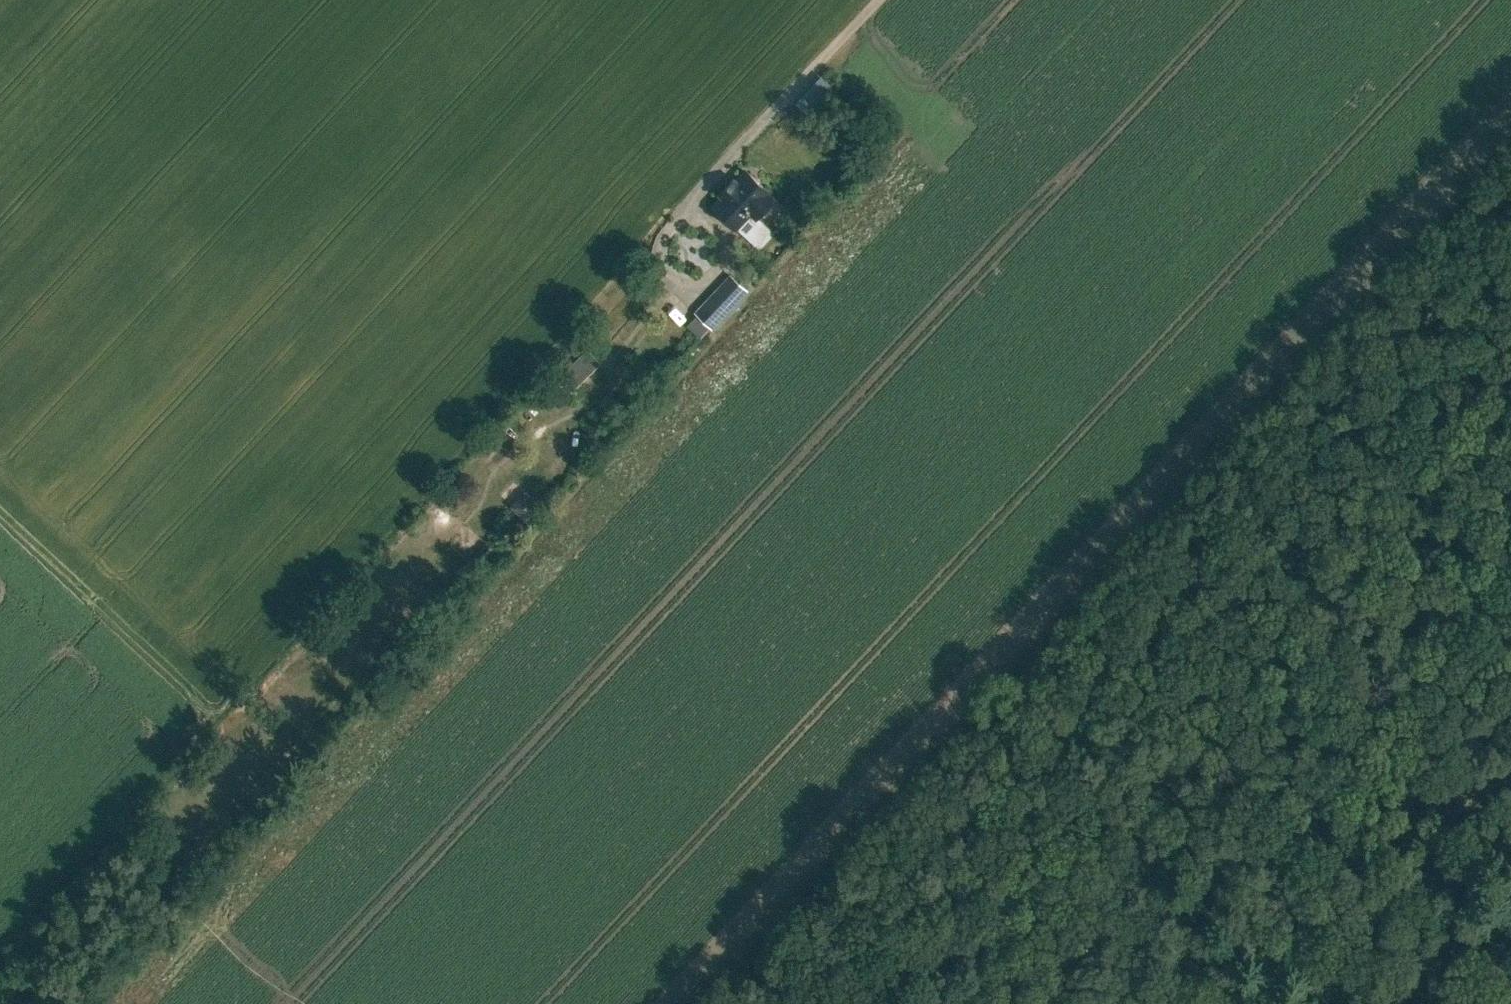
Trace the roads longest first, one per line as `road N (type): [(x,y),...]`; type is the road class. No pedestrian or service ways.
road 1 (track): [(1283,1003),(1510,759)]
road 2 (track): [(878,0),(693,203)]

